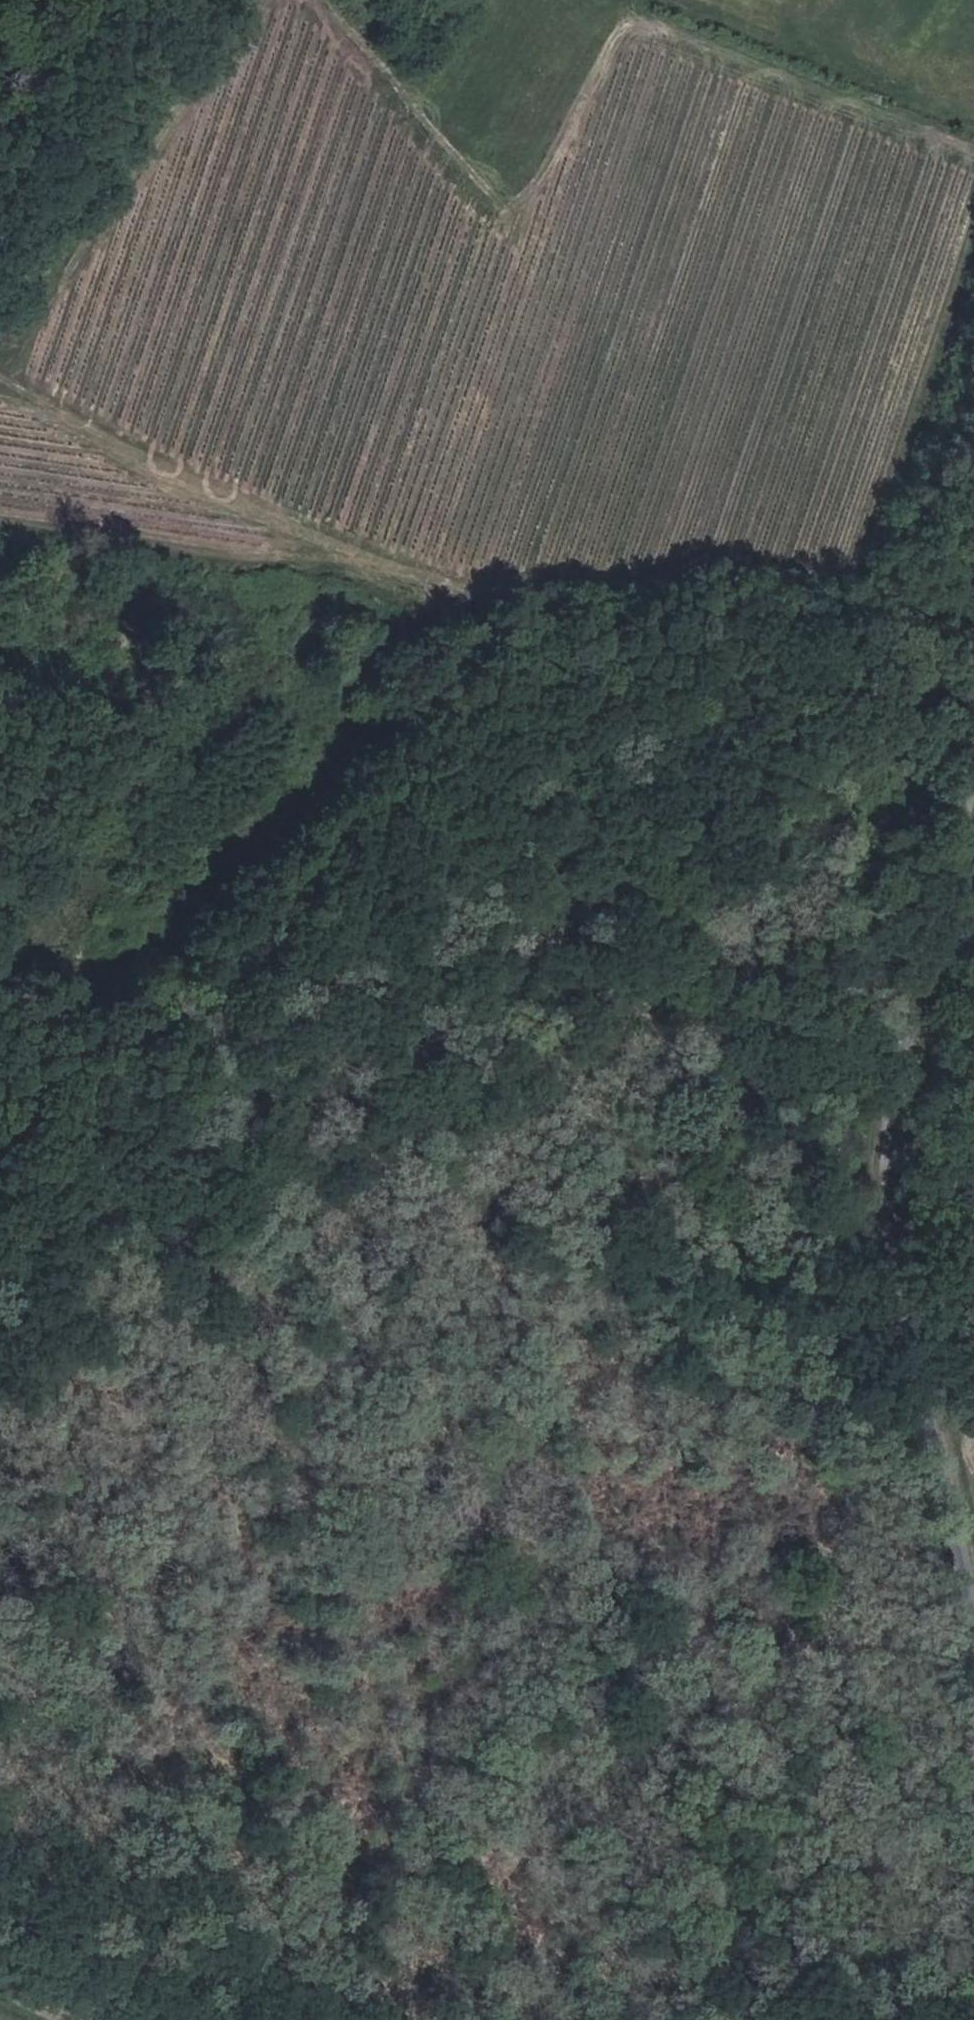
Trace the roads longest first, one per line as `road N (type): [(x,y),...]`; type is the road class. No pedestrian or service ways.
road 1 (unclassified): [(973,804),(885,1180),(973,1610)]
road 2 (unclassified): [(0,1958),(149,2019)]

